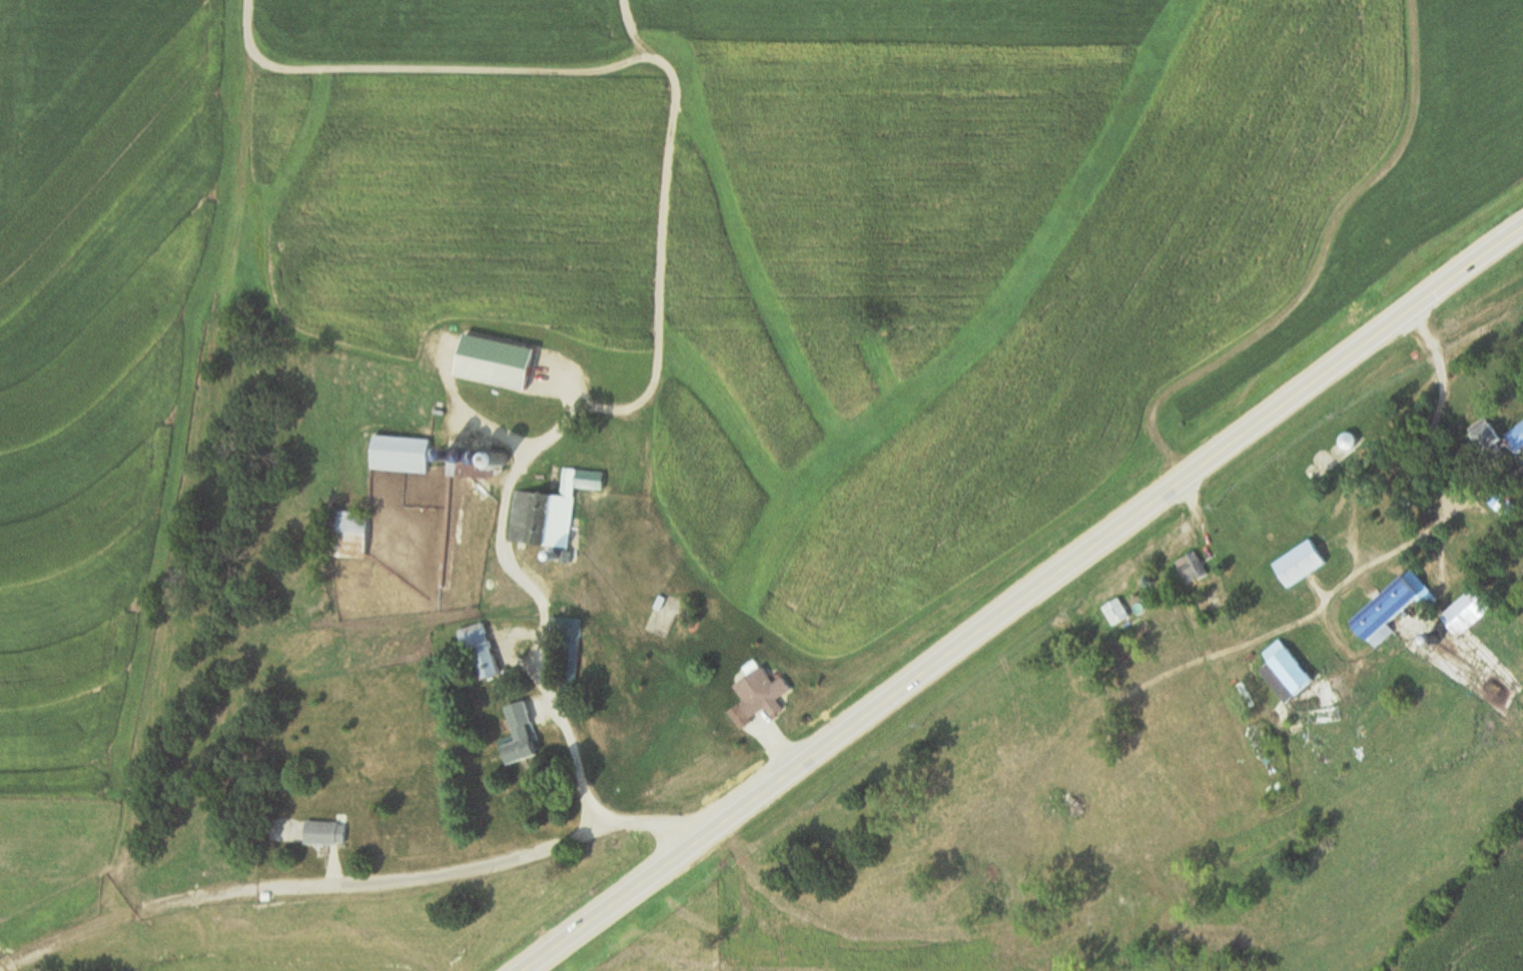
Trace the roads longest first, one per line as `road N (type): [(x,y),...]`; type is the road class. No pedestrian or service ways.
road 1 (primary): [(1522,227),(530,970)]
road 2 (track): [(139,912),(122,891),(120,859),(218,302),(246,0)]
road 3 (track): [(1184,482),(1151,431),(1151,414),(1162,395),(1270,329),(1298,301),(1344,207),(1374,183),(1400,143),(1416,98),(1410,0)]
road 4 (track): [(555,441),(569,417),(637,412),(657,386),(655,194),(676,92),(668,67),(634,47),(626,0)]
road 5 (residential): [(195,897),(472,873),(624,826),(657,827),(702,843)]
road 6 (track): [(246,0),(254,53),(277,72),(604,75),(651,57)]
road 7 (track): [(1020,784),(1095,717),(1179,667),(1324,616)]

